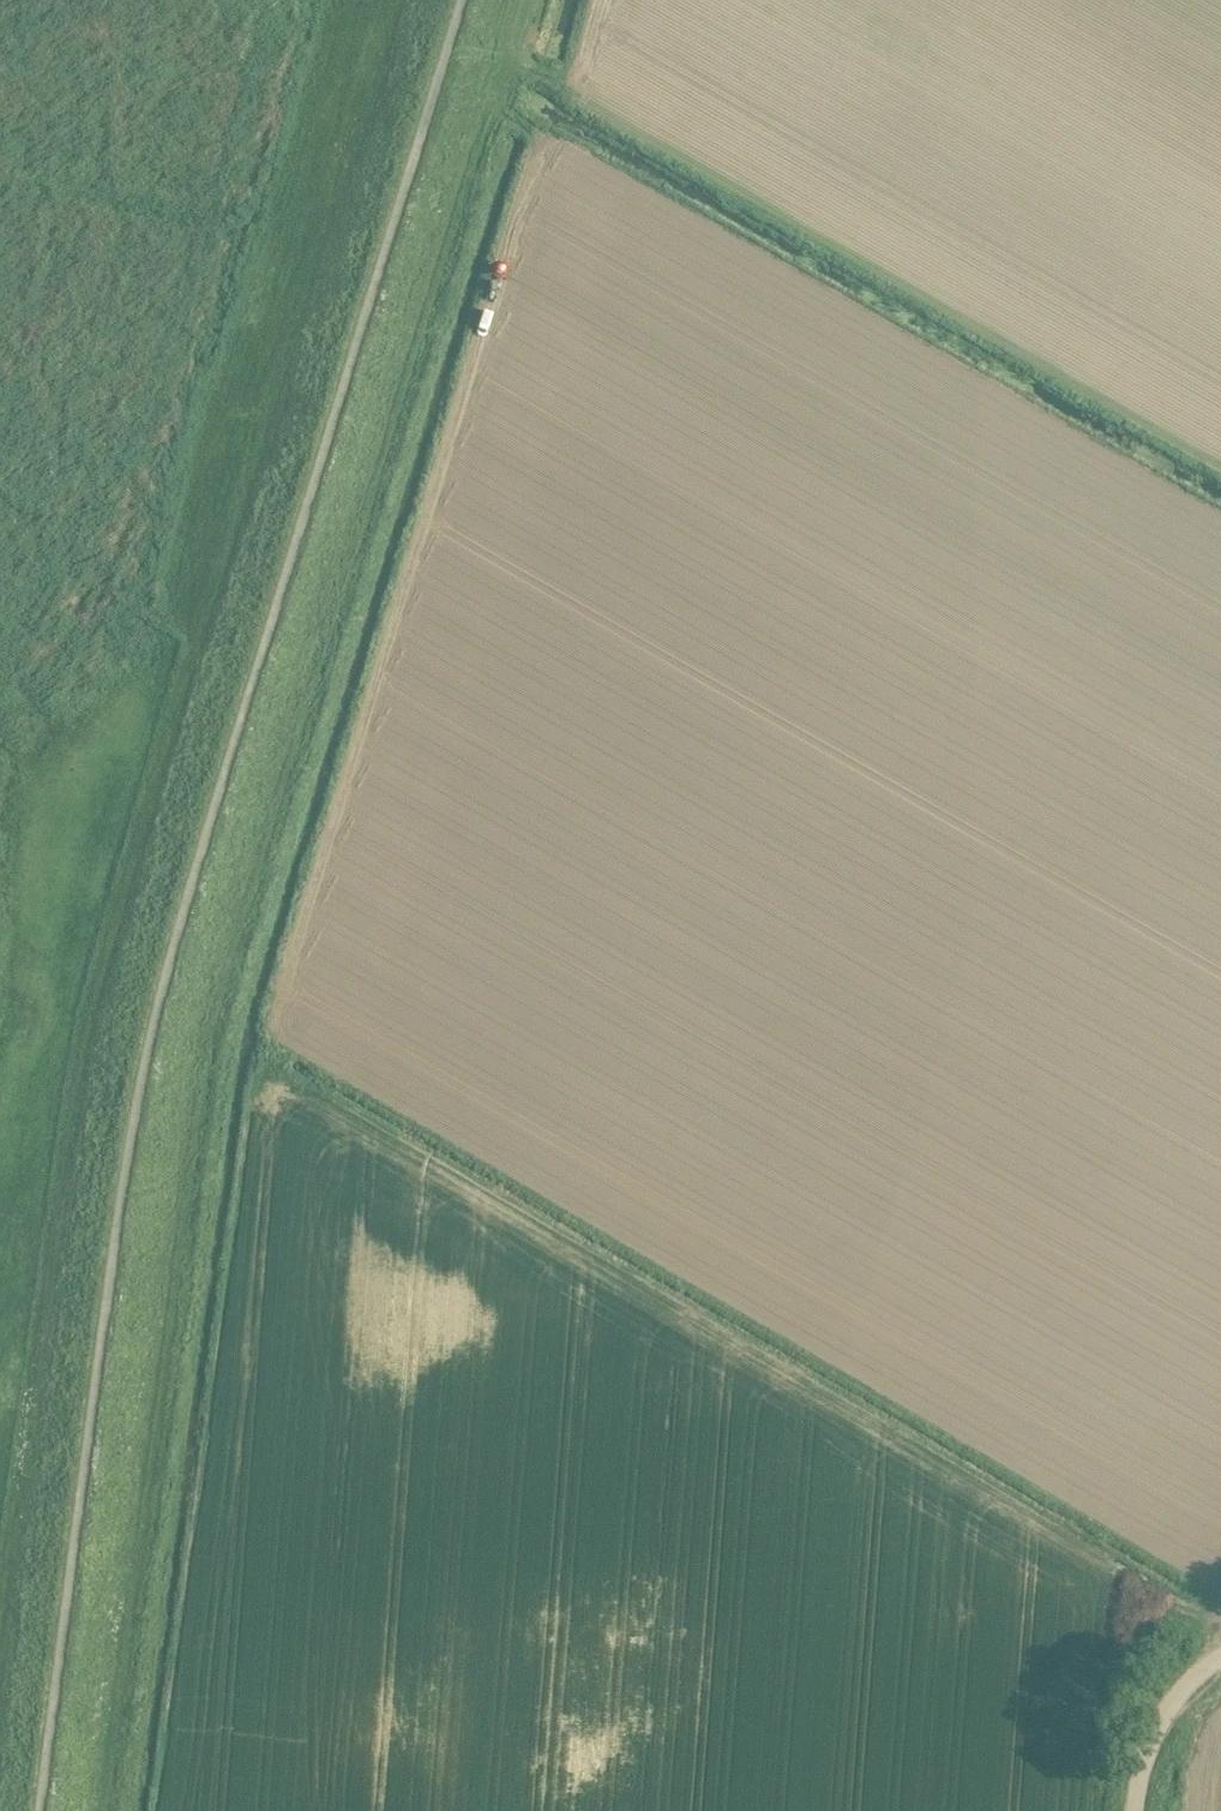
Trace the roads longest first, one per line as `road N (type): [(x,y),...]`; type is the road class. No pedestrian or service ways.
road 1 (unclassified): [(1132,1810),(1134,1782),(1167,1701),(1220,1655)]

